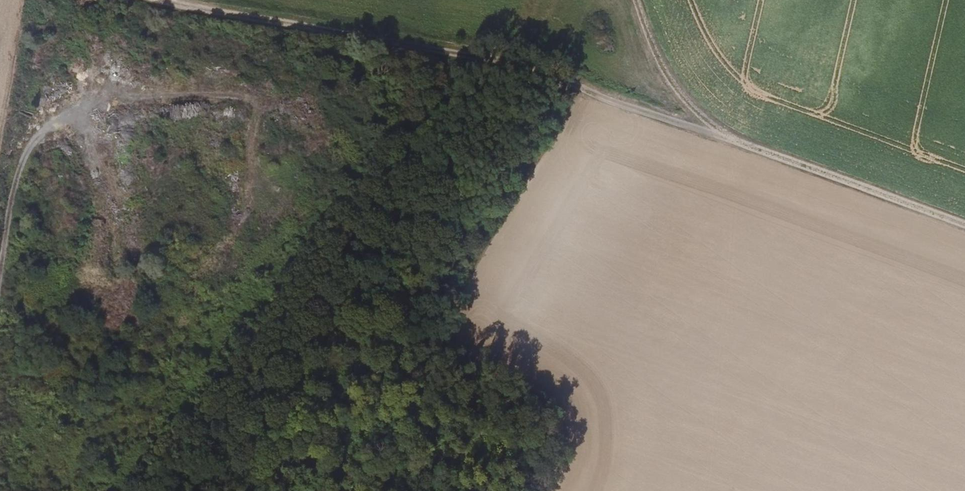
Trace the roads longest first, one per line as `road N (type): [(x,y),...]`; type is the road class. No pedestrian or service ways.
road 1 (track): [(750,153),(514,63),(147,0)]
road 2 (track): [(633,0),(668,82),(750,153),(964,226)]
road 3 (track): [(0,261),(14,172),(42,134),(82,127)]

